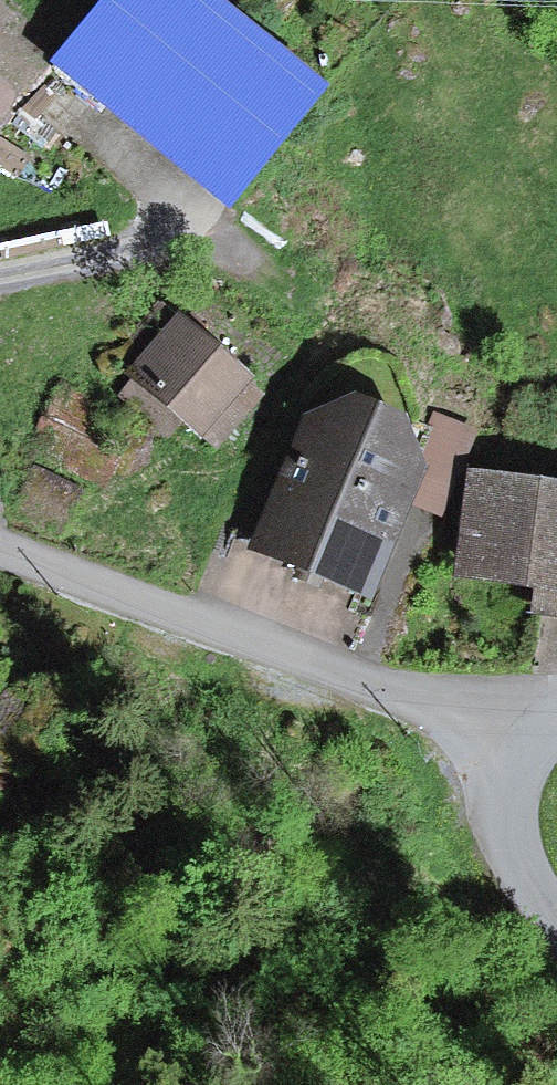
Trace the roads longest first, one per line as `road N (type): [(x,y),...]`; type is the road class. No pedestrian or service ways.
road 1 (residential): [(0,547),(537,723)]
road 2 (unclassified): [(537,723),(518,779),(516,832),(556,908)]

